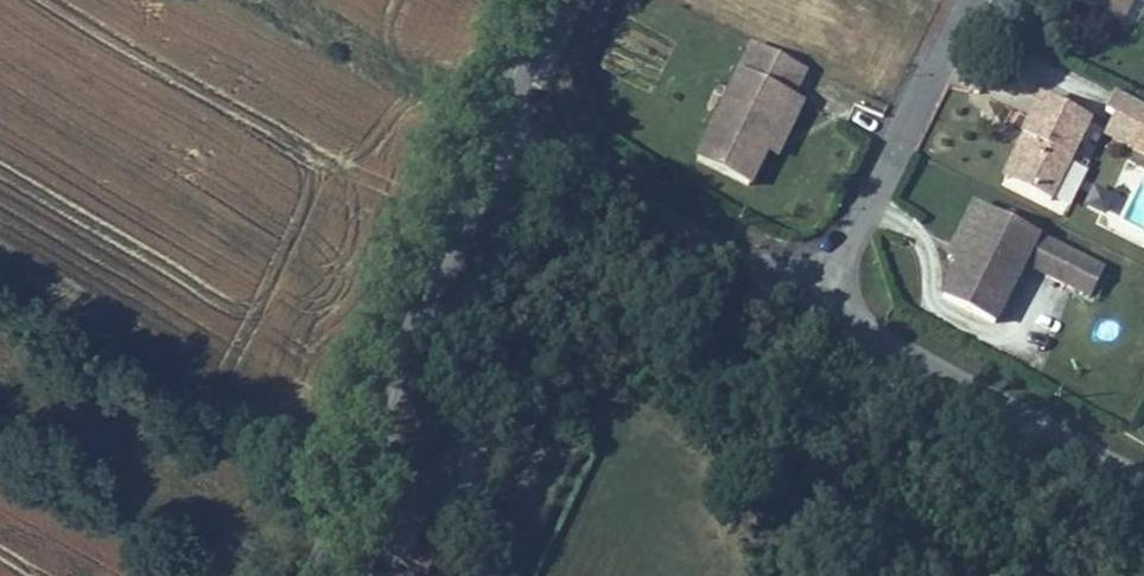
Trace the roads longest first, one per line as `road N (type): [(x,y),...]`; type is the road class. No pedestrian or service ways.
road 1 (secondary): [(330,575),(515,122)]
road 2 (track): [(0,366),(338,562)]
road 3 (residential): [(817,291),(1143,478)]
road 4 (residential): [(515,122),(817,291)]
road 5 (residential): [(963,0),(817,291)]
road 6 (track): [(304,0),(515,122)]
road 7 (secondary): [(515,122),(558,0)]

